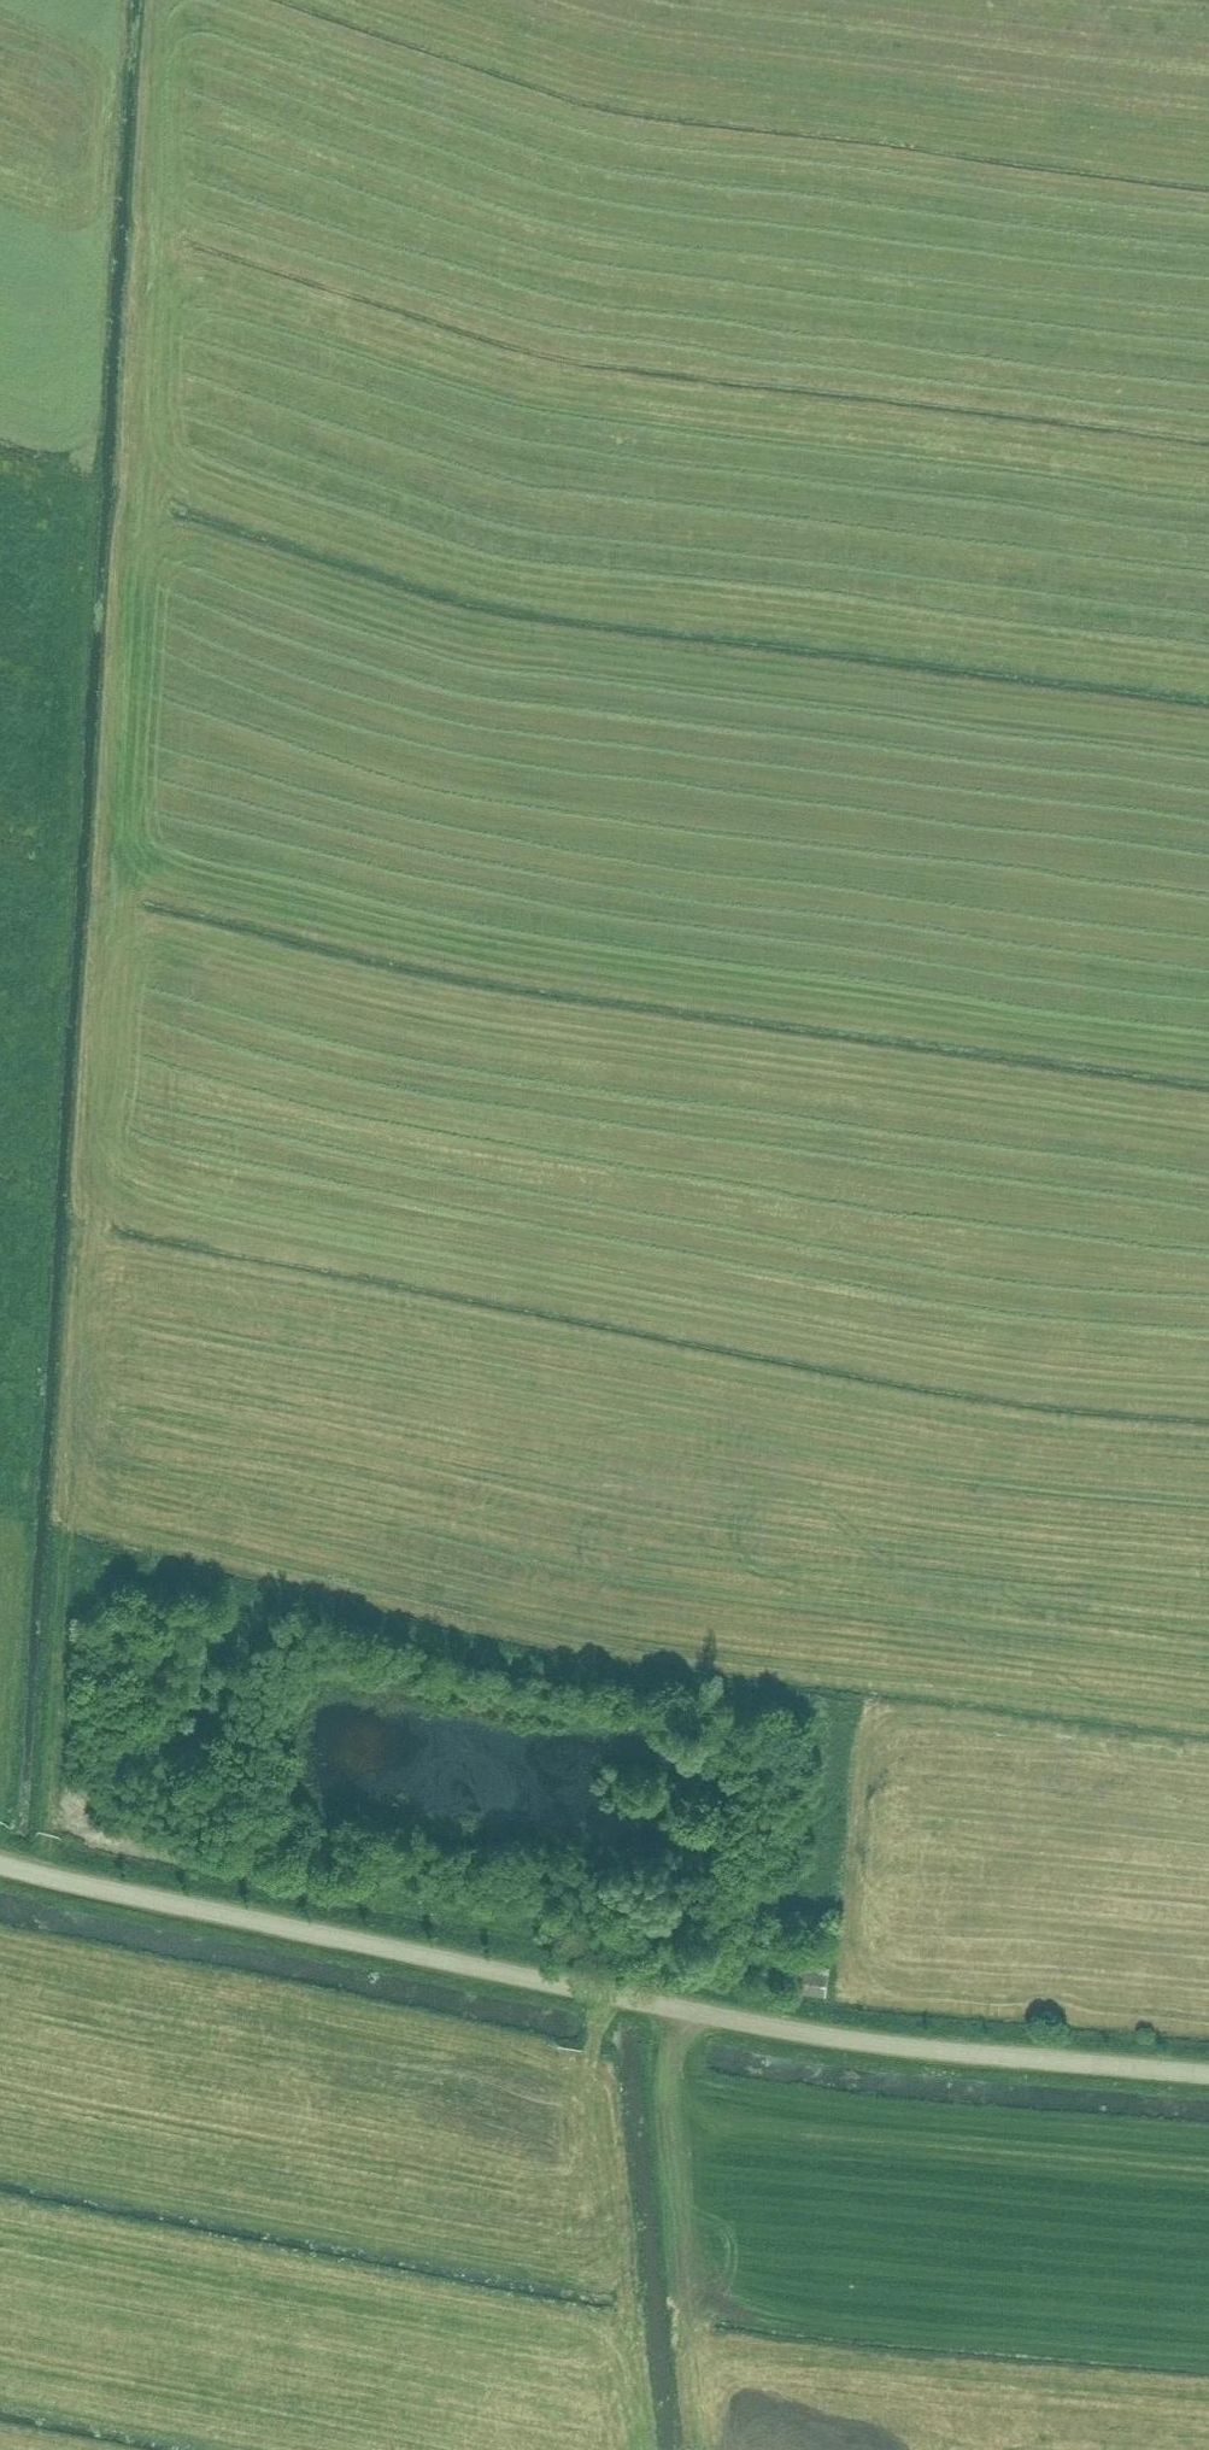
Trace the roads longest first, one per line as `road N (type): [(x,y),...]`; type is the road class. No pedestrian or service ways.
road 1 (unclassified): [(1208,2073),(777,2029),(0,1863)]

